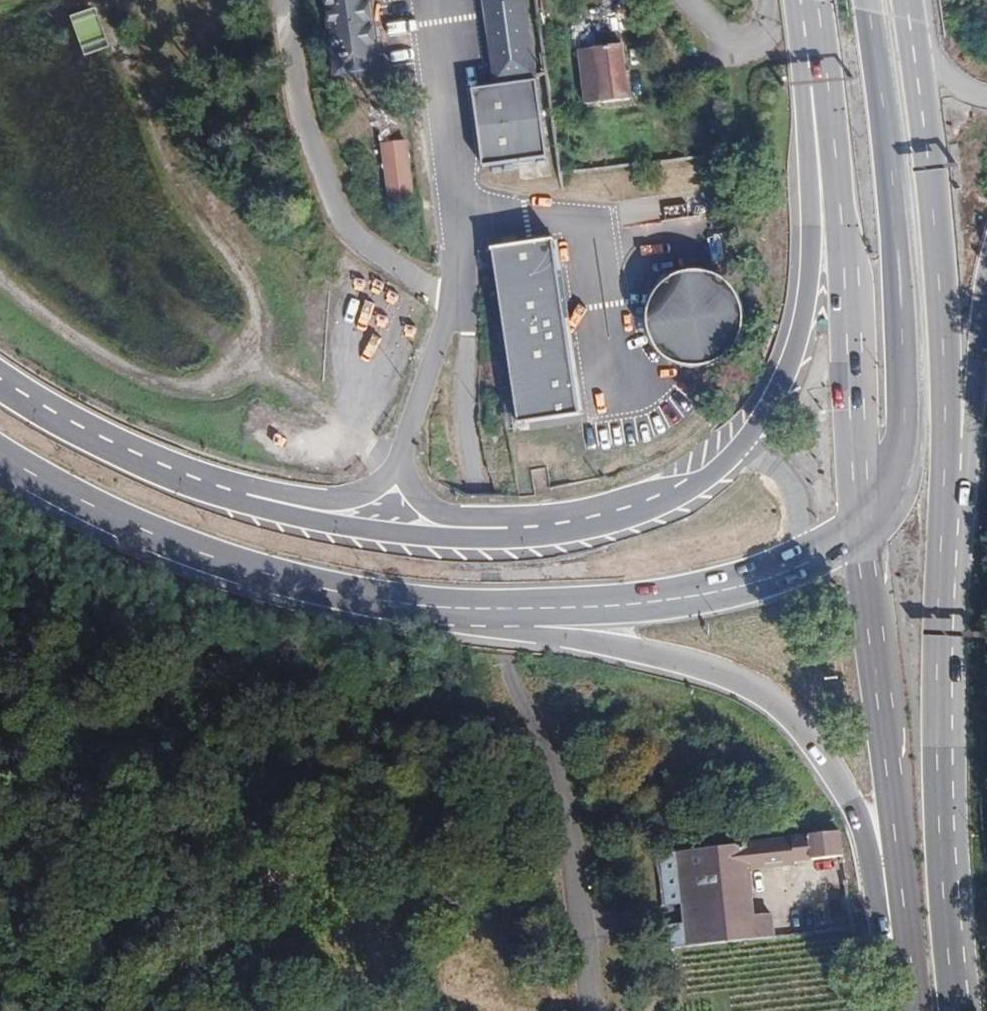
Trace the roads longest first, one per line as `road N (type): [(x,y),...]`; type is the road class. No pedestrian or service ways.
road 1 (motorway): [(819,57),(809,130),(812,282),(786,380),(738,451),(643,513),(551,537),(386,534),(197,488),(104,451),(0,393)]
road 2 (primary): [(967,1010),(947,816),(961,433)]
road 3 (motorway): [(475,612),(745,682),(801,721),(862,820),(897,923)]
road 4 (motorway): [(865,525),(897,486),(906,441),(897,224),(869,0)]
road 5 (motorway): [(0,457),(49,489),(253,573),(368,601),(475,612)]
road 6 (primary): [(819,57),(841,209),(865,525)]
road 7 (primary): [(961,433),(949,384),(907,0)]
road 8 (motorway): [(475,612),(663,602),(800,565),(865,525)]
road 9 (primary): [(865,525),(897,923)]
road 10 (motorway): [(961,433),(986,285)]

